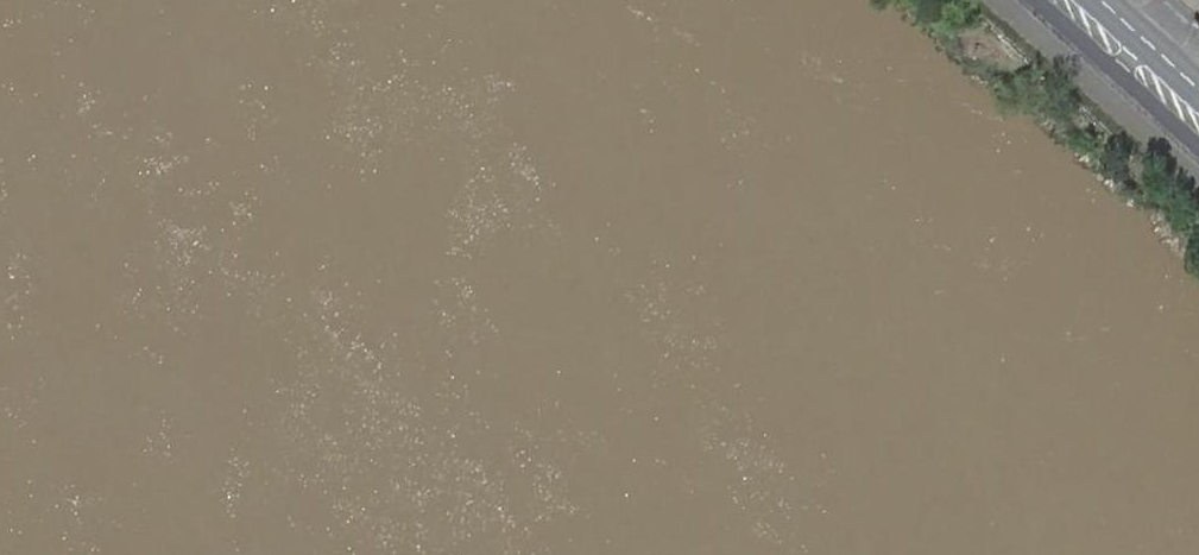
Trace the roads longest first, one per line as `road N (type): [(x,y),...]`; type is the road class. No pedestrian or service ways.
road 1 (secondary): [(1038,0),(1198,147)]
road 2 (secondary): [(1198,90),(1100,0)]

